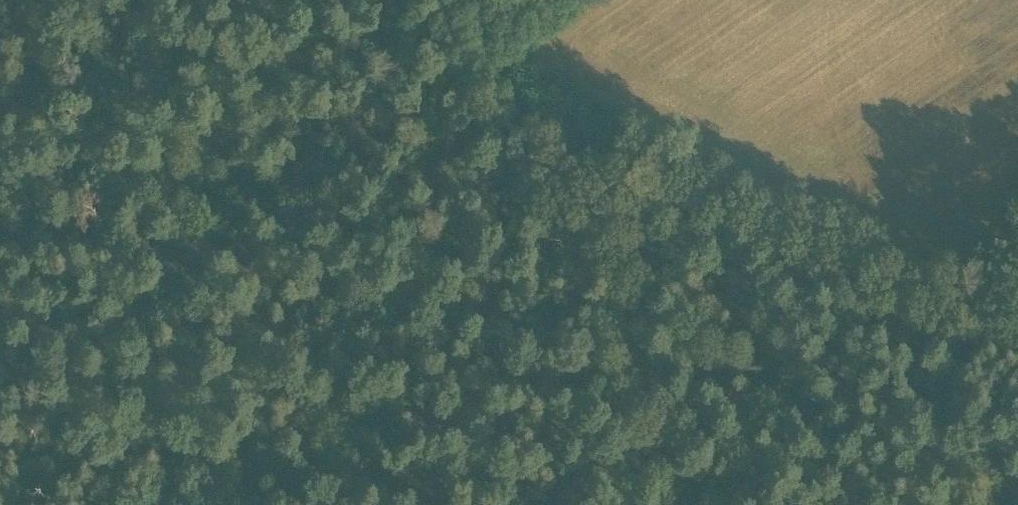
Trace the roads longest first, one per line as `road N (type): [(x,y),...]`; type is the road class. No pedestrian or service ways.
road 1 (track): [(1017,364),(490,34)]
road 2 (track): [(725,504),(506,85),(490,34)]

